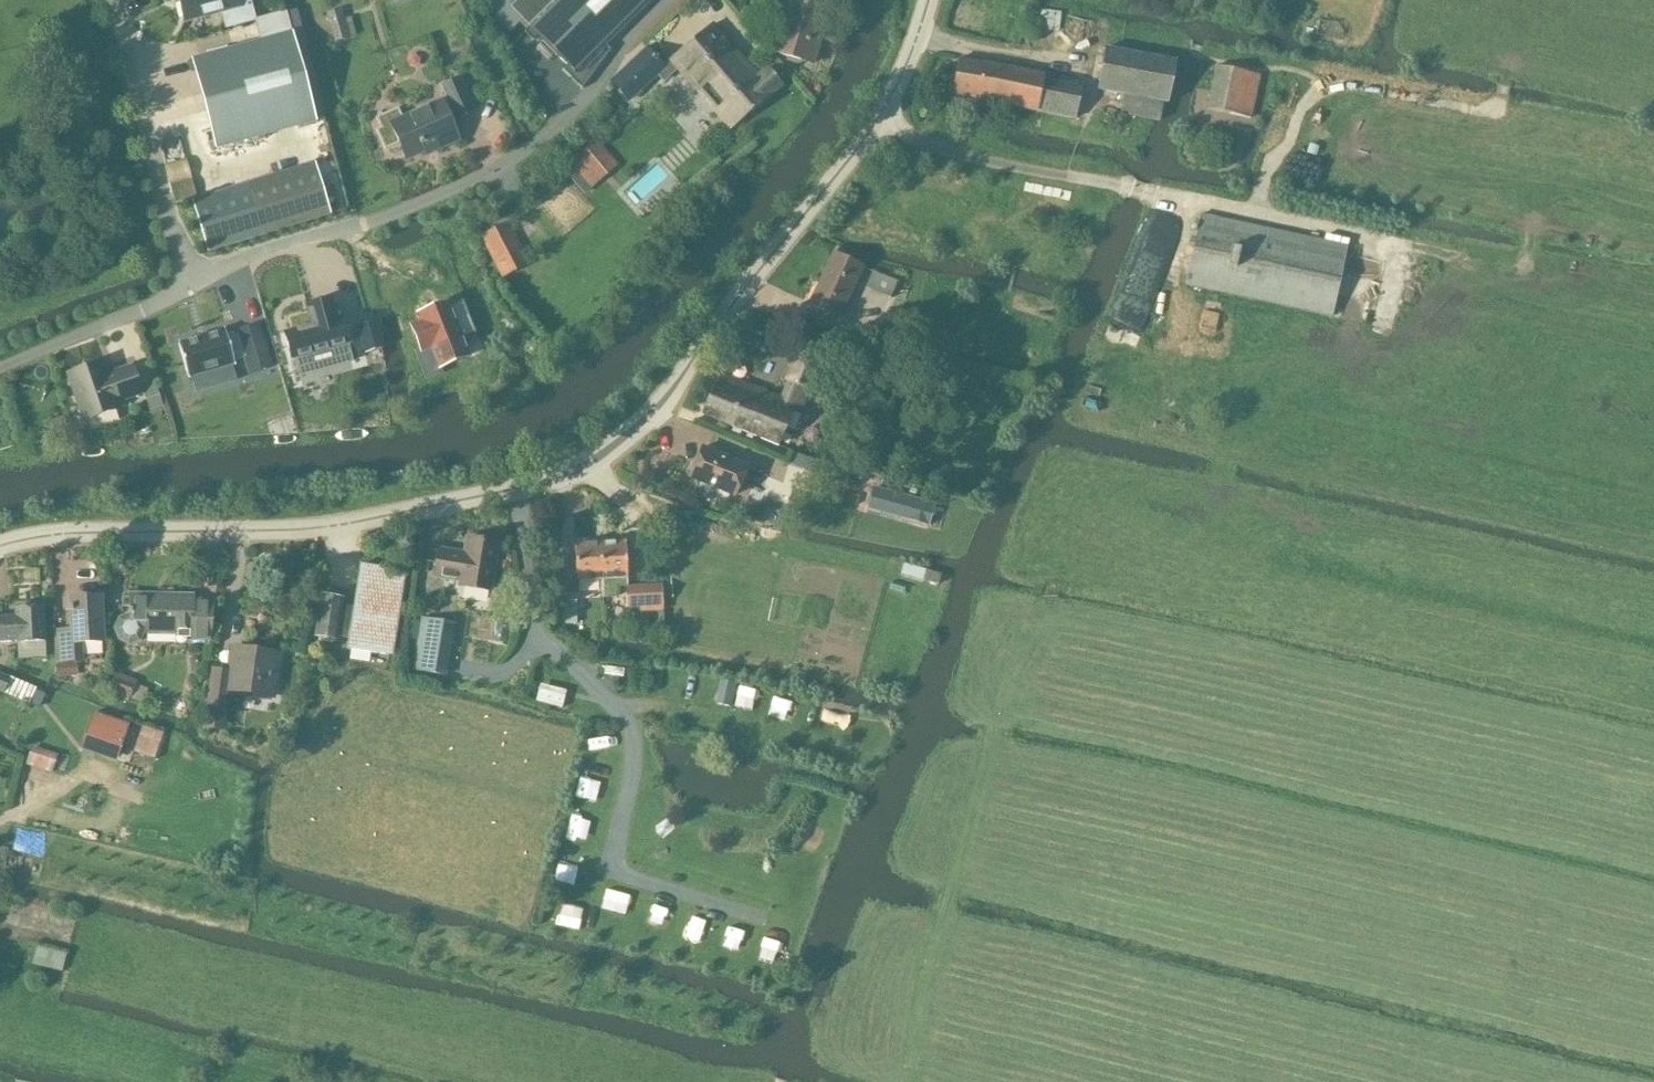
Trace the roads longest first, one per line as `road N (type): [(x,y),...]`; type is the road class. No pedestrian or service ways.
road 1 (unclassified): [(0,546),(71,533),(315,529),(579,468),(653,413),(850,157),(903,70),(927,0)]
road 2 (unclassified): [(192,286),(246,258),(424,202),(510,159),(570,116),(666,0)]
road 3 (track): [(1505,80),(1501,101),(1486,113),(1323,89),(1268,165),(1252,215)]
road 4 (unclassified): [(192,286),(112,0)]
road 5 (unclassified): [(0,368),(192,286)]

